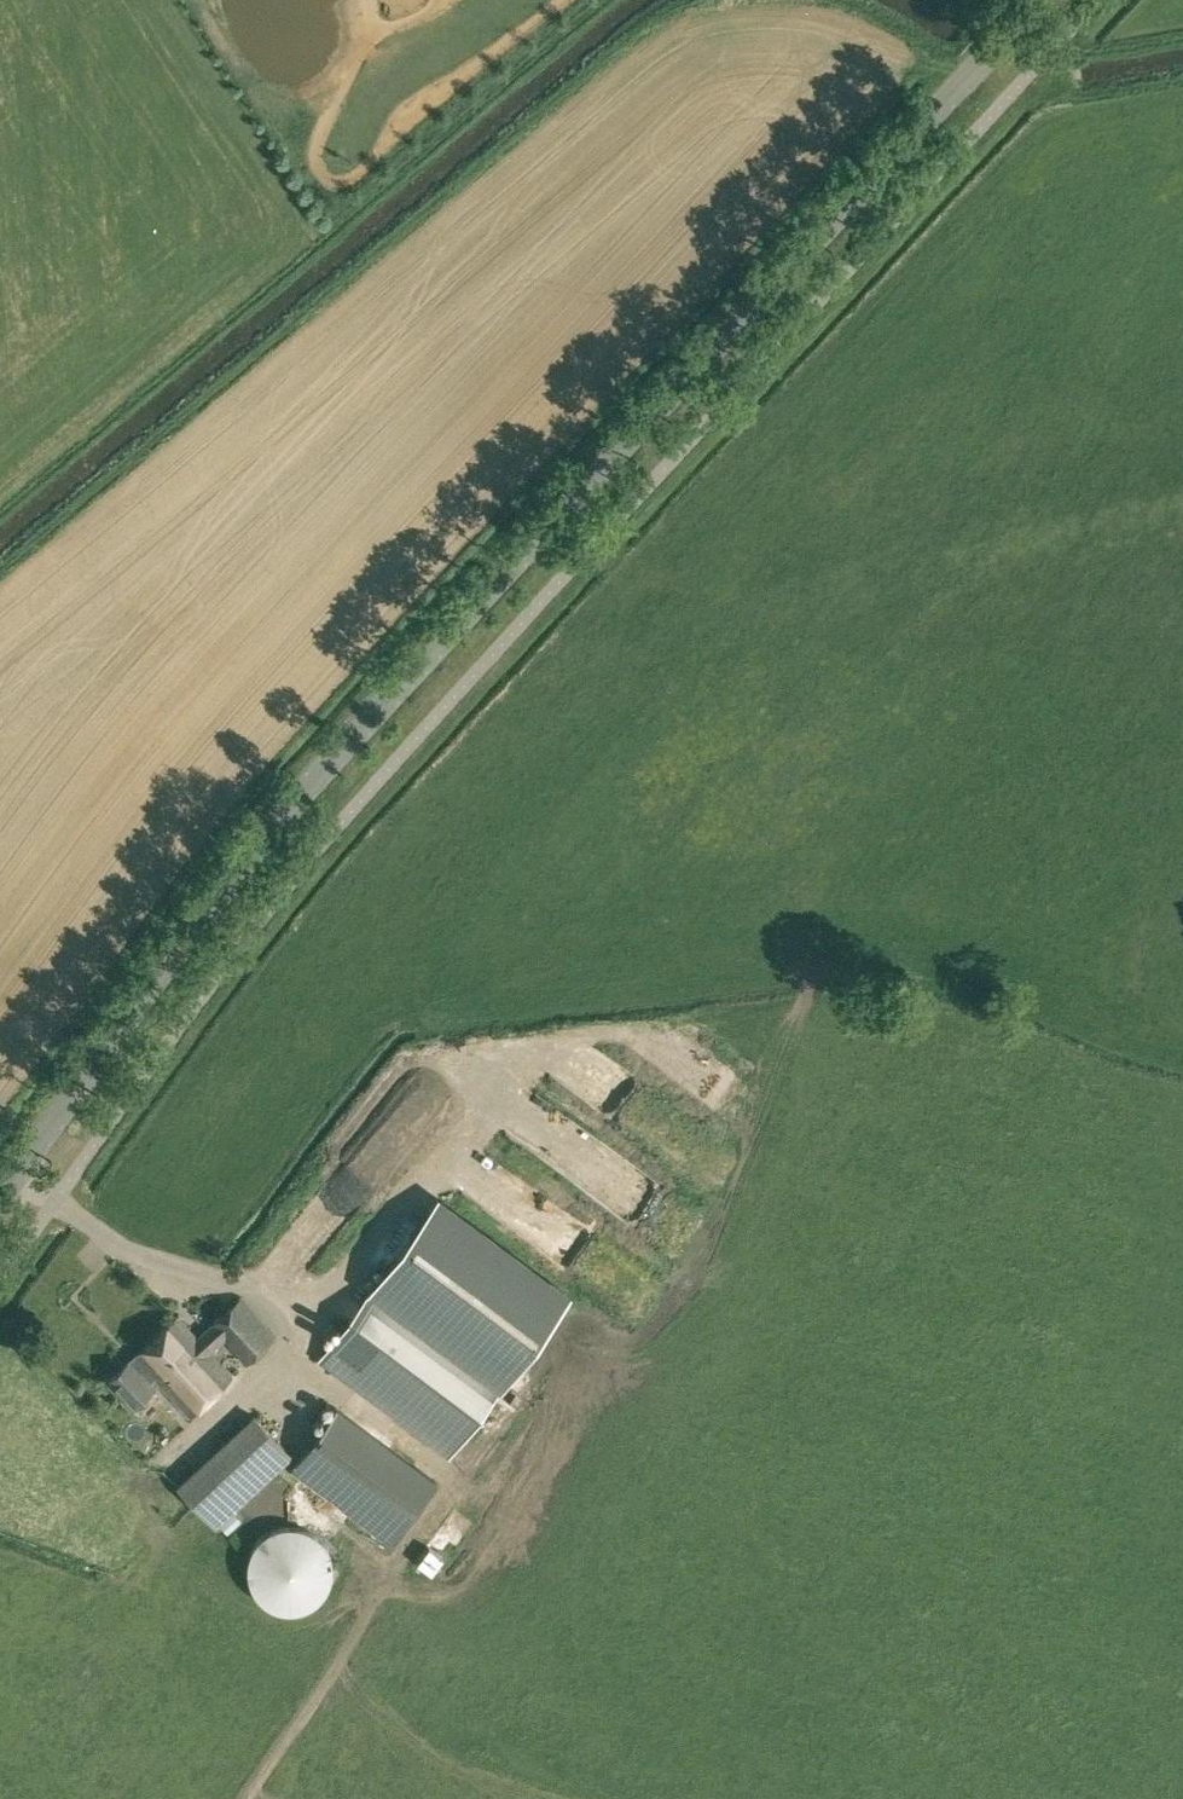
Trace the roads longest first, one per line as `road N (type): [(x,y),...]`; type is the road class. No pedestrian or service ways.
road 1 (secondary): [(0,1207),(322,770),(1039,0)]

